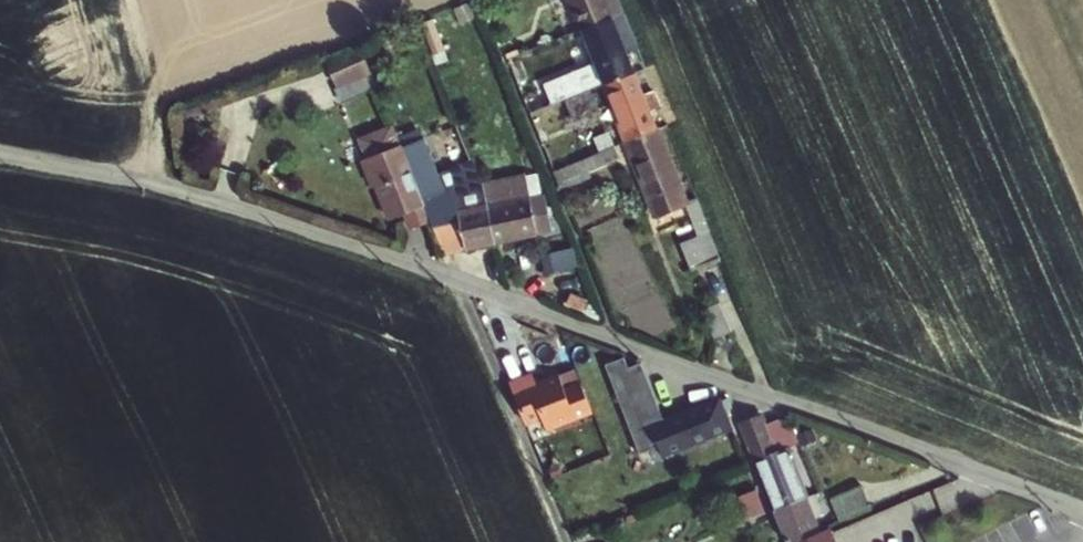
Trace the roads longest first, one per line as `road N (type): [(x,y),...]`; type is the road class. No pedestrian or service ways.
road 1 (residential): [(0,156),(194,193),(410,263),(780,402)]
road 2 (residential): [(780,402),(646,0)]
road 3 (residential): [(780,402),(1082,516)]

